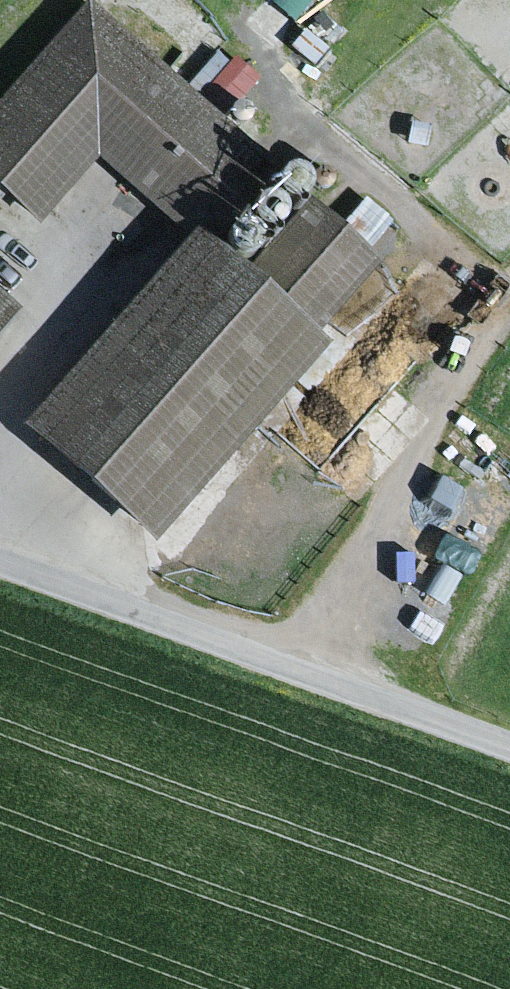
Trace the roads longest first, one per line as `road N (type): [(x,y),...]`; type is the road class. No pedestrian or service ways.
road 1 (unclassified): [(0,557),(509,745)]
road 2 (track): [(296,666),(509,332)]

